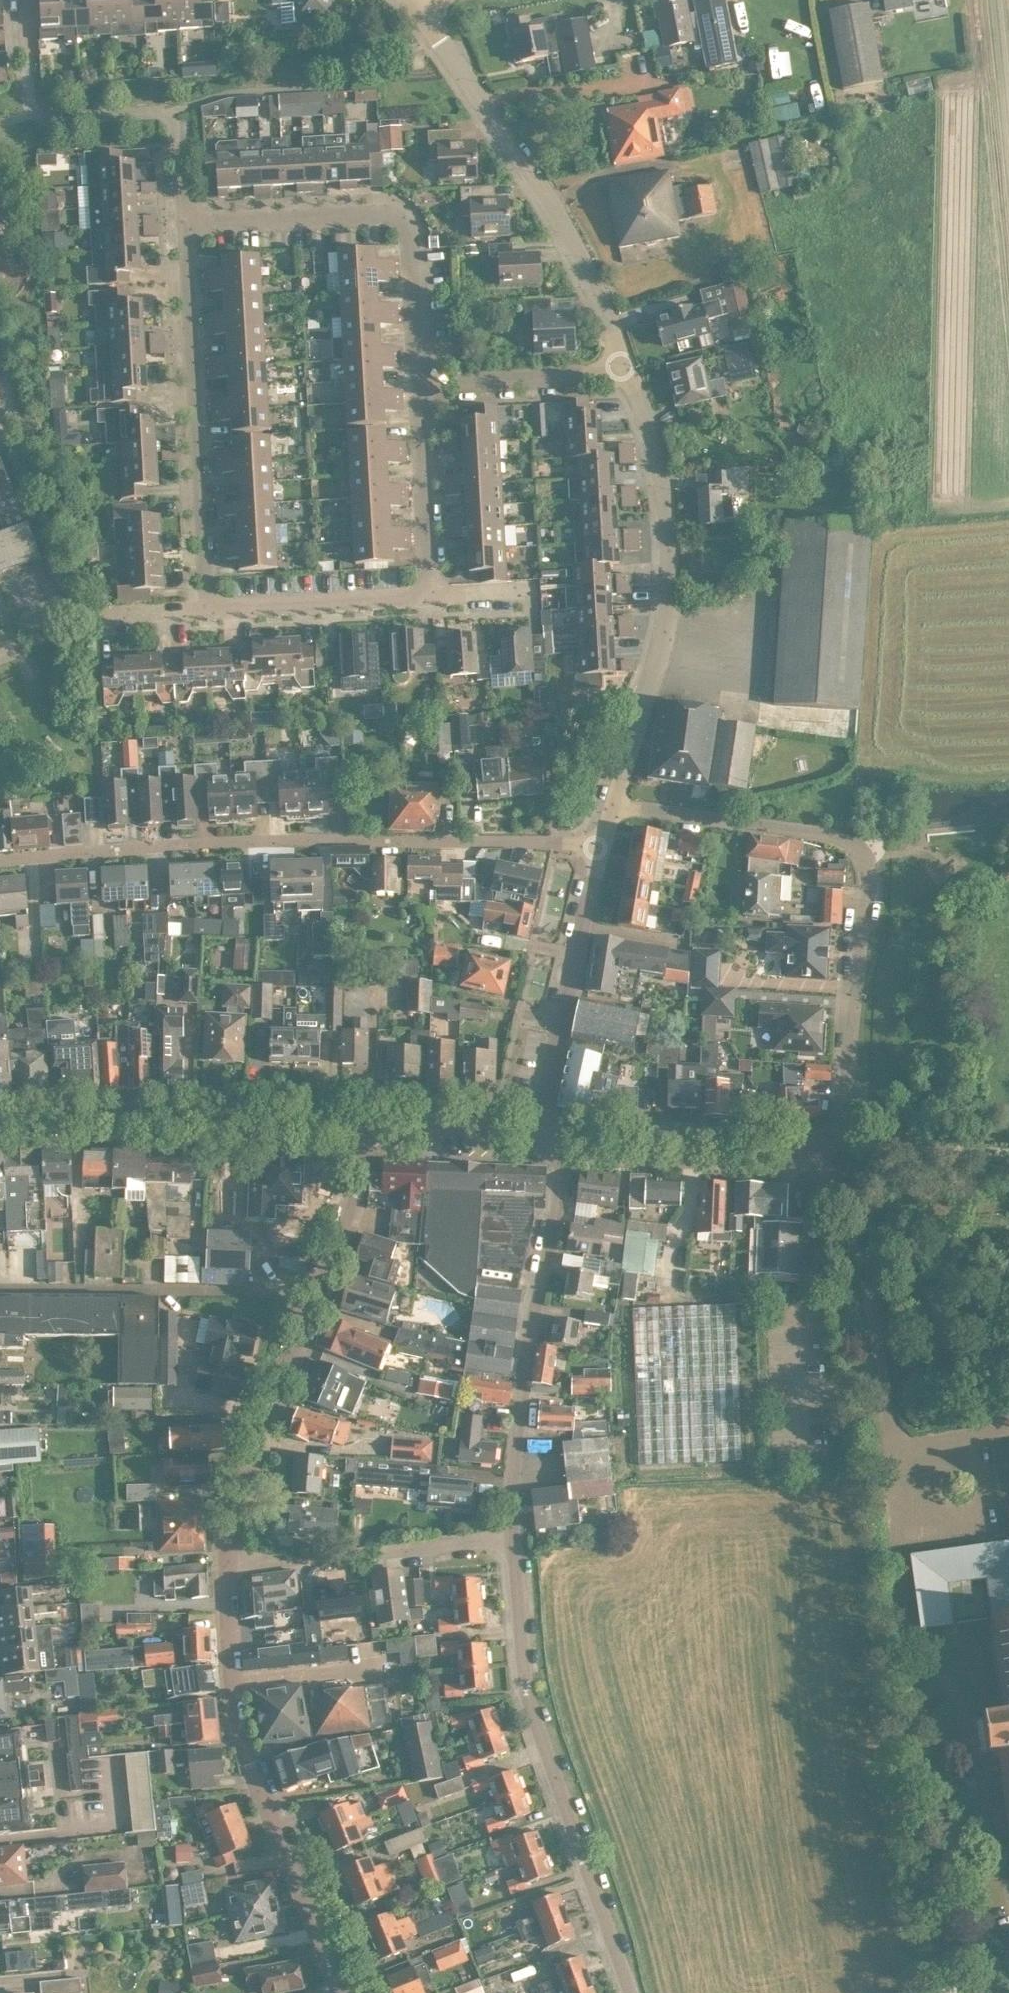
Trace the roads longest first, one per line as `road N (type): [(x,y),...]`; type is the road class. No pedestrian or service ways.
road 1 (residential): [(0,860),(351,834),(596,842)]
road 2 (unclassified): [(834,1152),(862,854),(823,830),(609,801)]
road 3 (residential): [(509,1538),(520,1648),(625,1992)]
road 4 (residential): [(223,1564),(233,1470),(346,1130)]
road 5 (residential): [(609,801),(651,672),(667,554),(651,438),(624,365)]
road 6 (residential): [(339,1992),(227,1705),(223,1564)]
road 7 (residential): [(624,365),(575,248),(410,0)]
road 8 (residential): [(559,1139),(506,1429),(509,1538)]
road 9 (residential): [(200,607),(180,222)]
road 10 (residential): [(180,222),(386,213),(414,243),(422,380)]
road 11 (residential): [(0,1127),(346,1130)]
road 12 (residential): [(533,1137),(596,842)]
road 13 (residential): [(223,1564),(509,1538)]
road 14 (residential): [(559,1139),(834,1152)]
road 15 (residential): [(426,594),(200,607)]
road 16 (residential): [(422,380),(426,594)]
road 17 (residential): [(422,380),(624,365)]
road 18 (residential): [(346,1130),(533,1137)]

